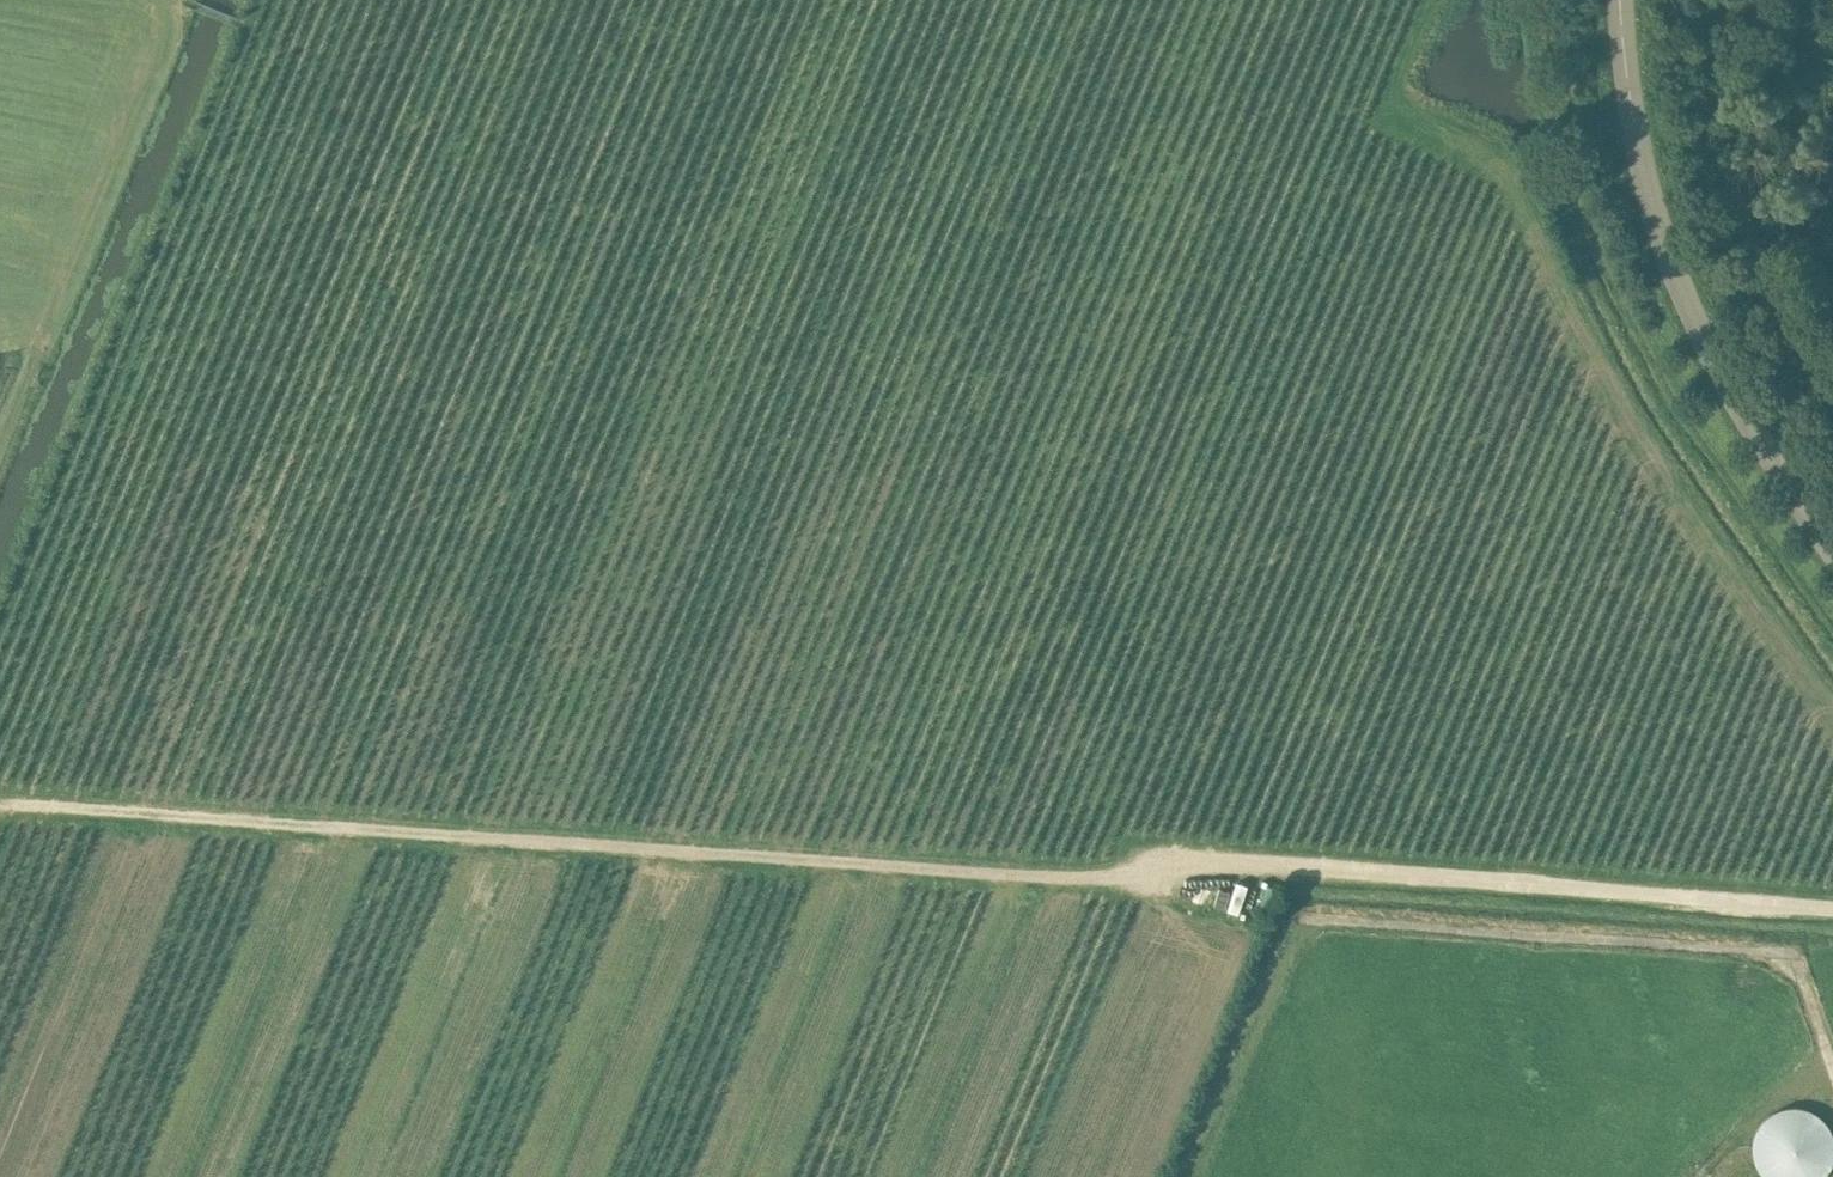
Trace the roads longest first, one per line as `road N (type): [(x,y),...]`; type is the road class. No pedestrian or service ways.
road 1 (track): [(1832,908),(1153,857),(1122,876),(0,803)]
road 2 (track): [(1303,918),(1791,953),(1832,1071)]
road 3 (unclassified): [(1832,550),(1723,379),(1683,297),(1635,146),(1624,0)]

